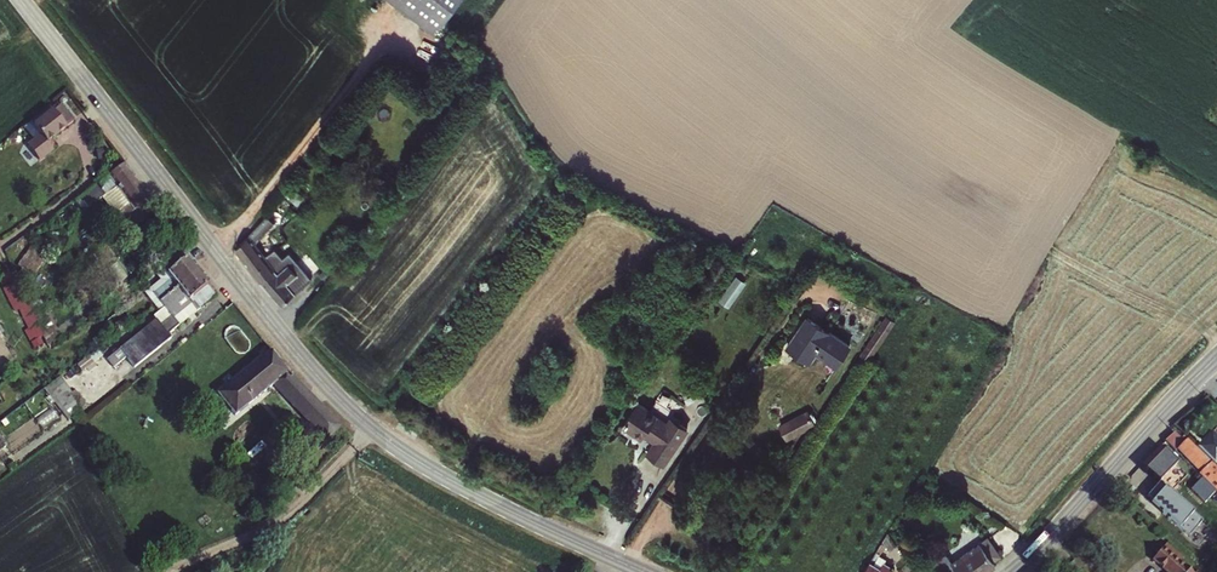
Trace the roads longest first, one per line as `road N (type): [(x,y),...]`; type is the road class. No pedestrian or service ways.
road 1 (residential): [(642,571),(451,480),(351,411),(20,0)]
road 2 (residential): [(1216,357),(1013,571)]

